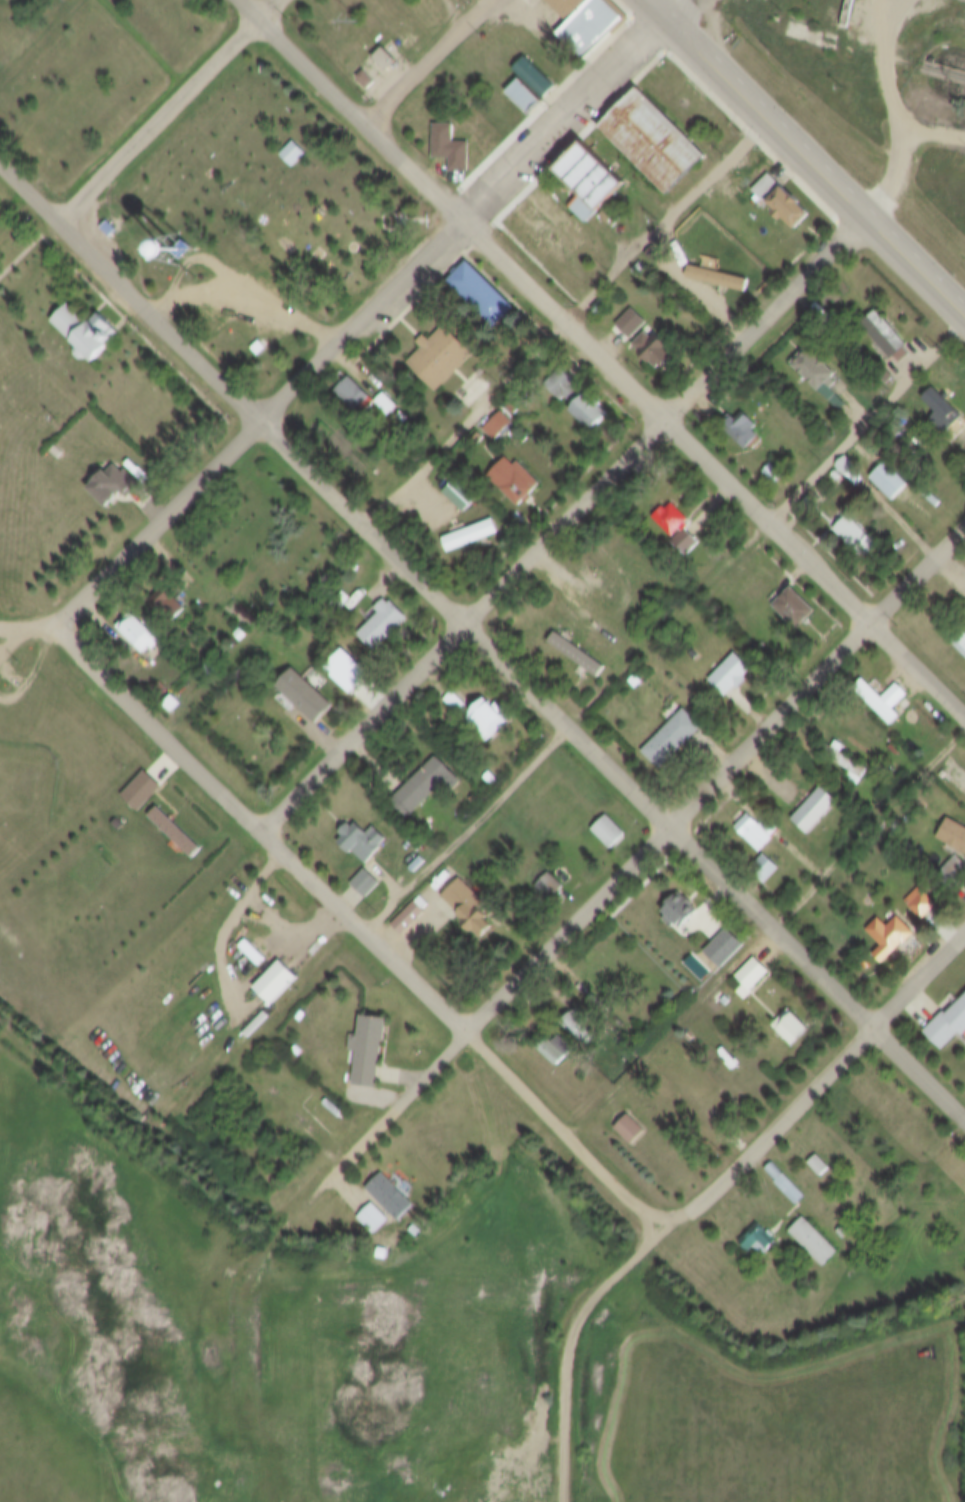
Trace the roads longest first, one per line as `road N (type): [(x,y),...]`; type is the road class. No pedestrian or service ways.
road 1 (residential): [(964,1123),(0,160)]
road 2 (residential): [(964,720),(238,0)]
road 3 (residential): [(265,838),(869,220)]
road 4 (residential): [(57,630),(620,1196),(671,1235)]
road 5 (tertiary): [(57,630),(73,623),(669,25)]
road 6 (residential): [(964,535),(468,1039)]
road 7 (trunk): [(964,313),(643,0)]
road 8 (residential): [(964,942),(761,1154),(671,1235)]
road 9 (residential): [(60,225),(284,0)]

